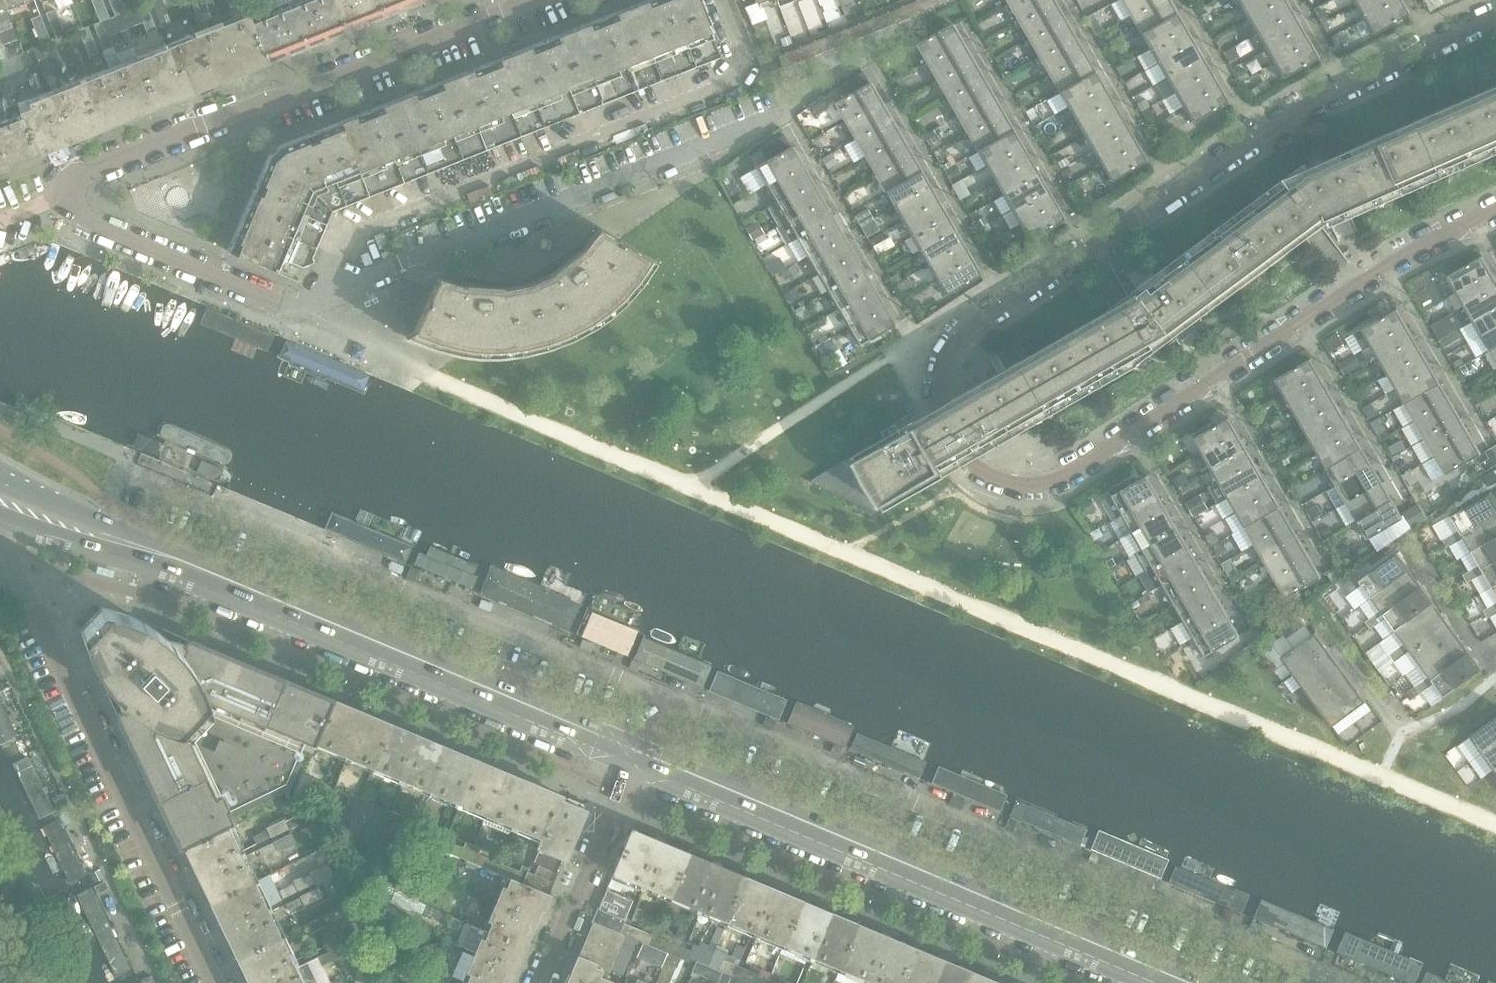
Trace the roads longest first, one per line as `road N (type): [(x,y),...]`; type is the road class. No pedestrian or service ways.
road 1 (residential): [(1495,209),(1408,252),(1074,474),(1040,486),(977,473),(936,418),(929,395),(940,343),(962,325),(1299,107),(1495,13)]
road 2 (residential): [(307,319),(83,217),(66,186),(200,125),(529,0)]
road 3 (residential): [(1351,982),(658,694)]
road 4 (residential): [(1179,982),(633,754)]
road 5 (residential): [(658,694),(128,471)]
road 6 (residential): [(14,515),(9,547),(29,605),(211,982)]
road 7 (residential): [(633,754),(222,582)]
road 8 (residential): [(222,582),(0,473)]
road 9 (residential): [(538,982),(633,754)]
road 10 (residential): [(14,515),(222,582)]

